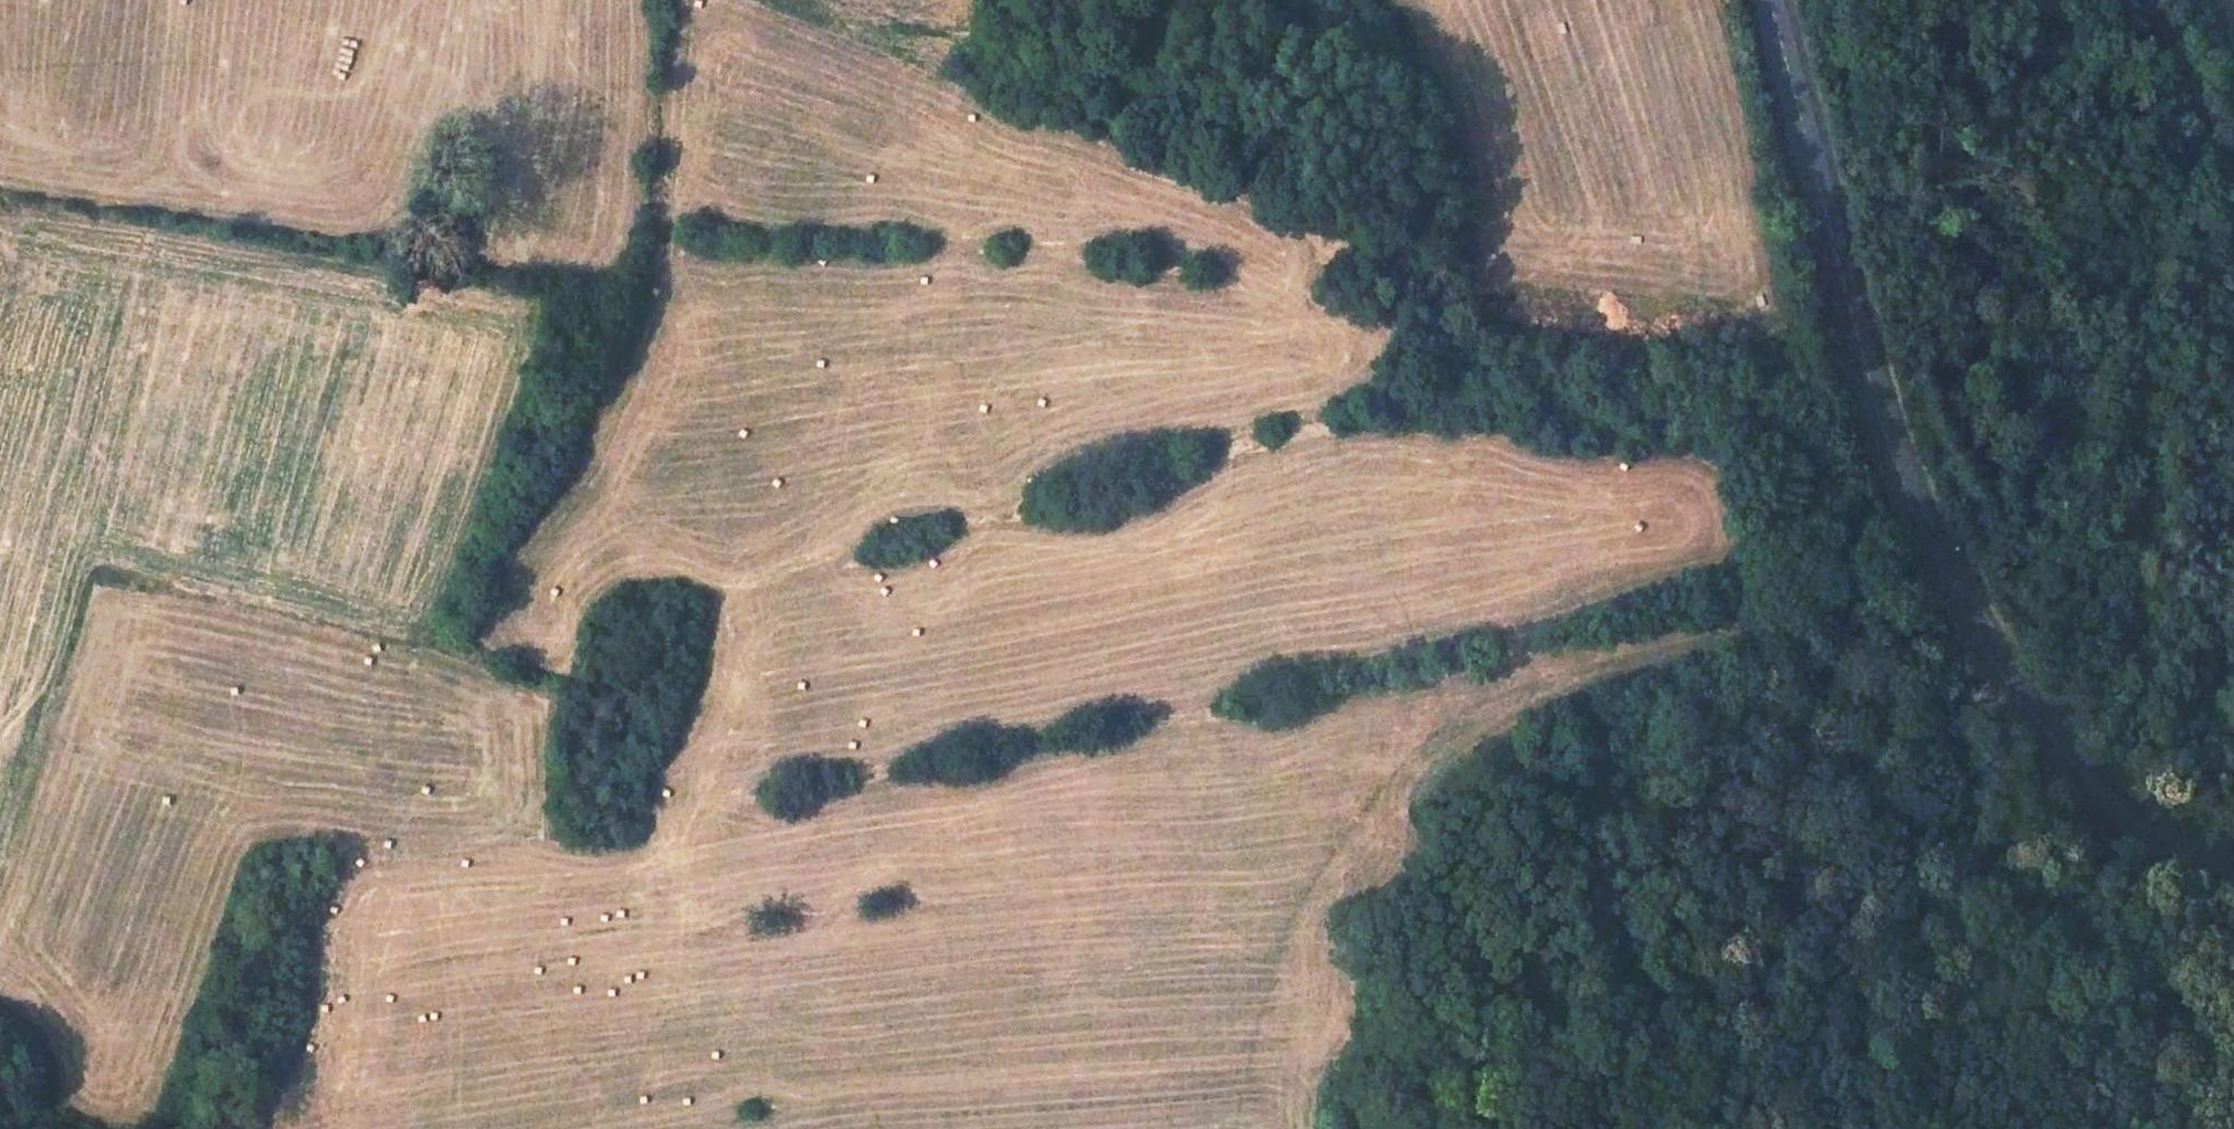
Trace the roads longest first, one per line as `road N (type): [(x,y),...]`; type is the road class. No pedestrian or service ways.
road 1 (tertiary): [(1770,0),(1866,371),(1904,487),(1954,597),(2024,707),(2116,806),(2233,896)]

